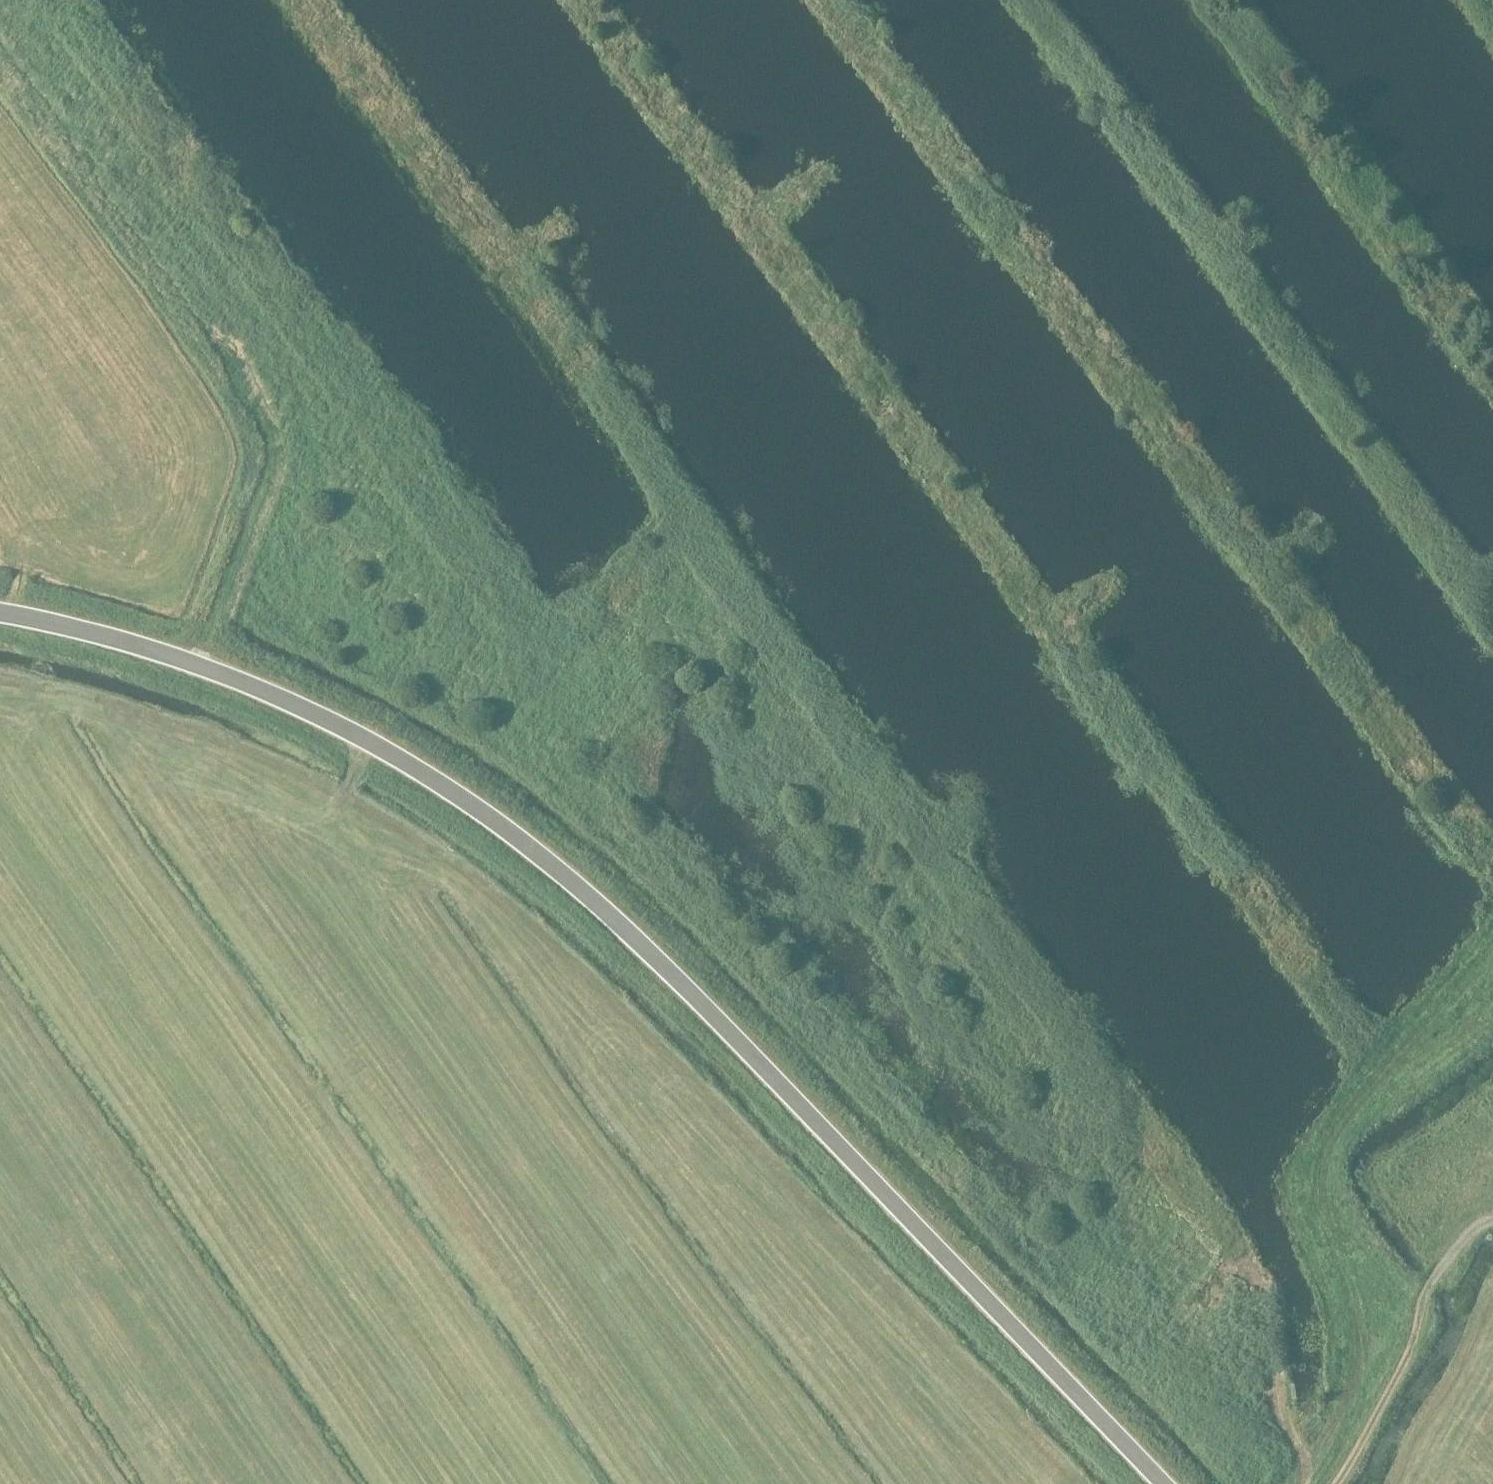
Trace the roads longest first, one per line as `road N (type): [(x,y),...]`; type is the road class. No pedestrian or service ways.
road 1 (tertiary): [(1159,1483),(653,960),(538,860),(384,756),(229,682),(0,616)]
road 2 (track): [(1336,1483),(1409,1348),(1426,1288),(1466,1235),(1492,1218)]

